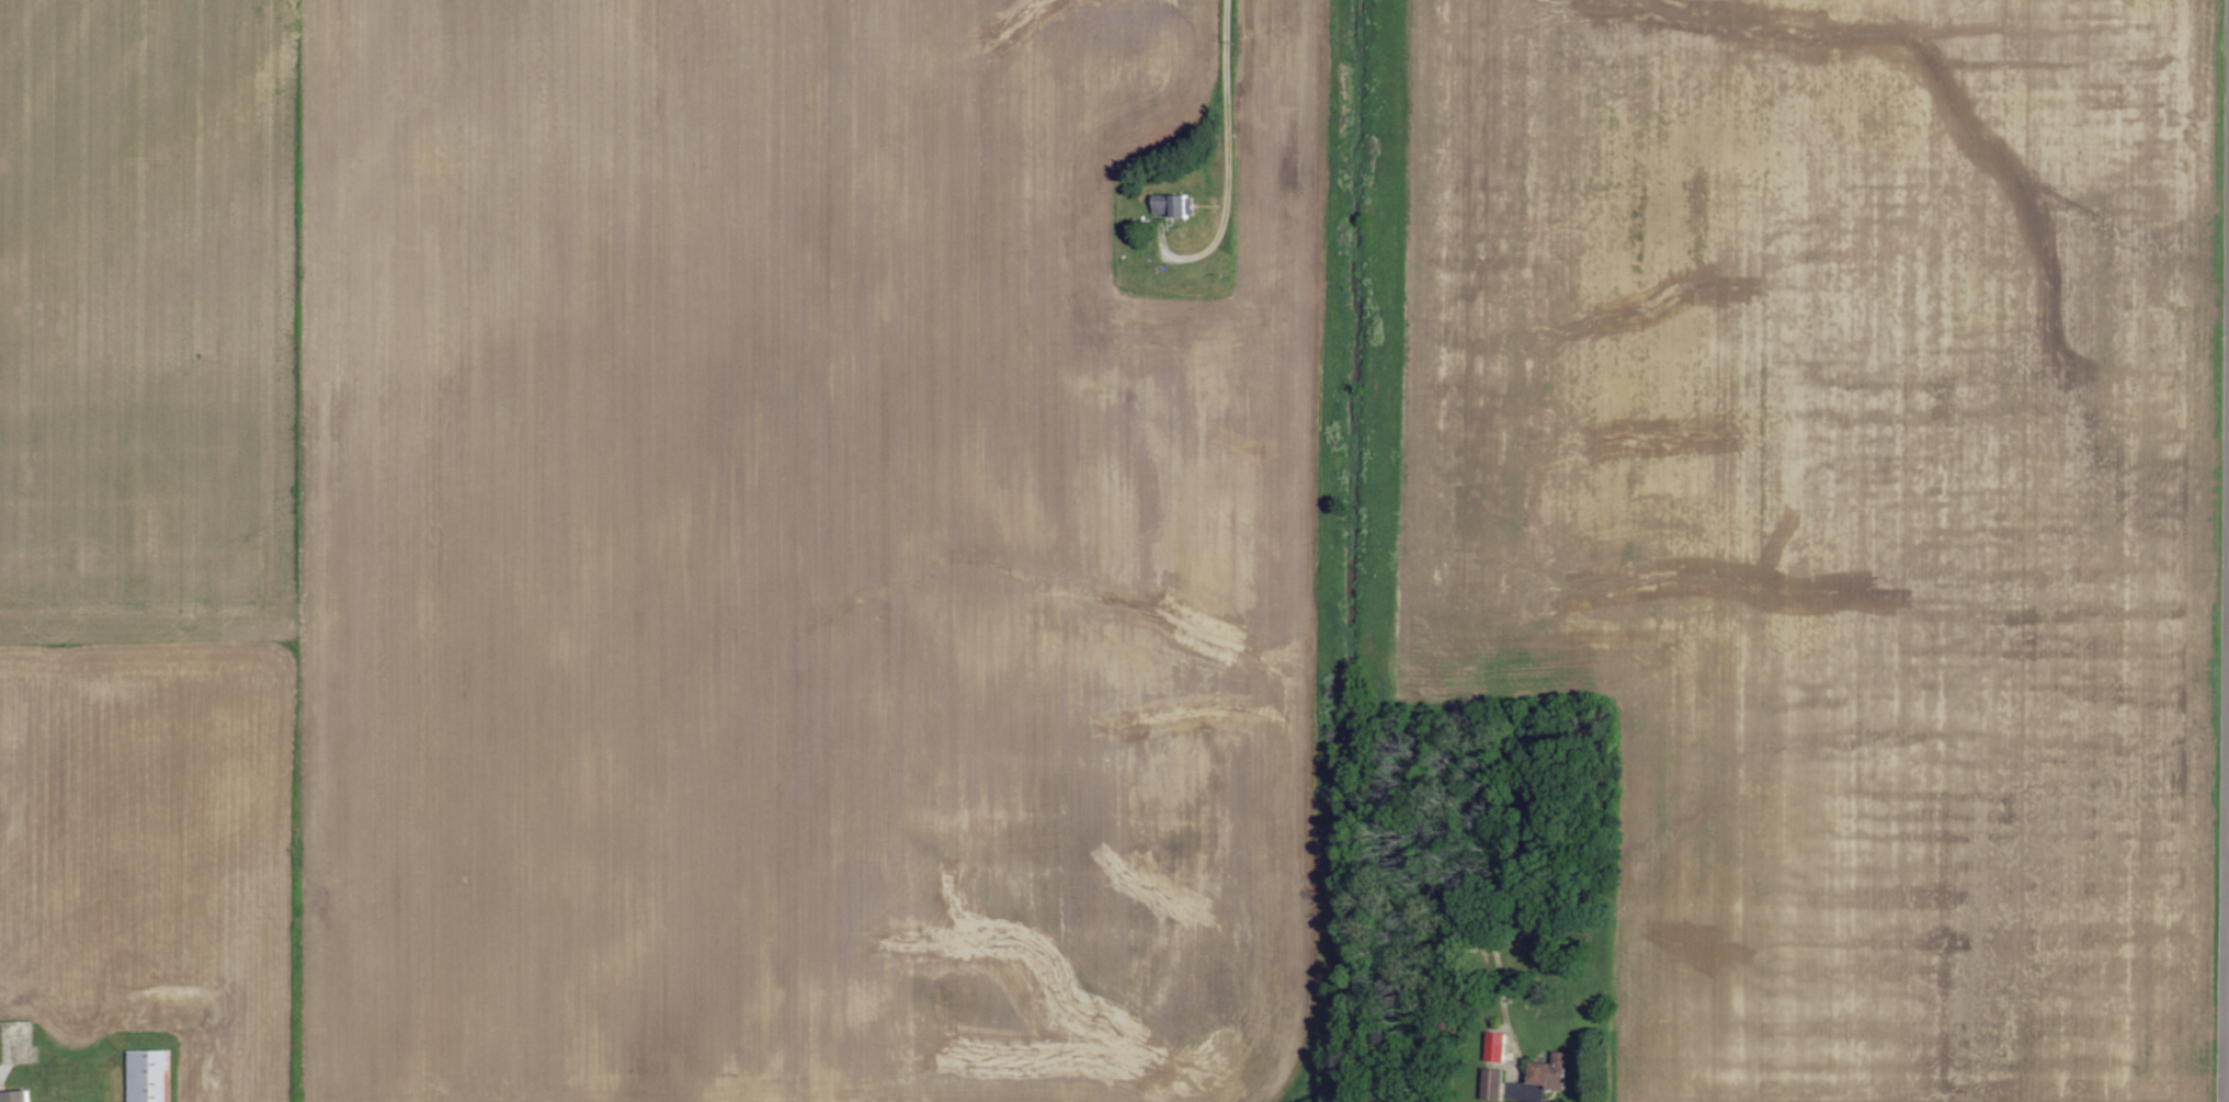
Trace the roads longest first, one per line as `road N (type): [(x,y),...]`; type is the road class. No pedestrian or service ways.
road 1 (residential): [(2224,1101),(2228,365)]

